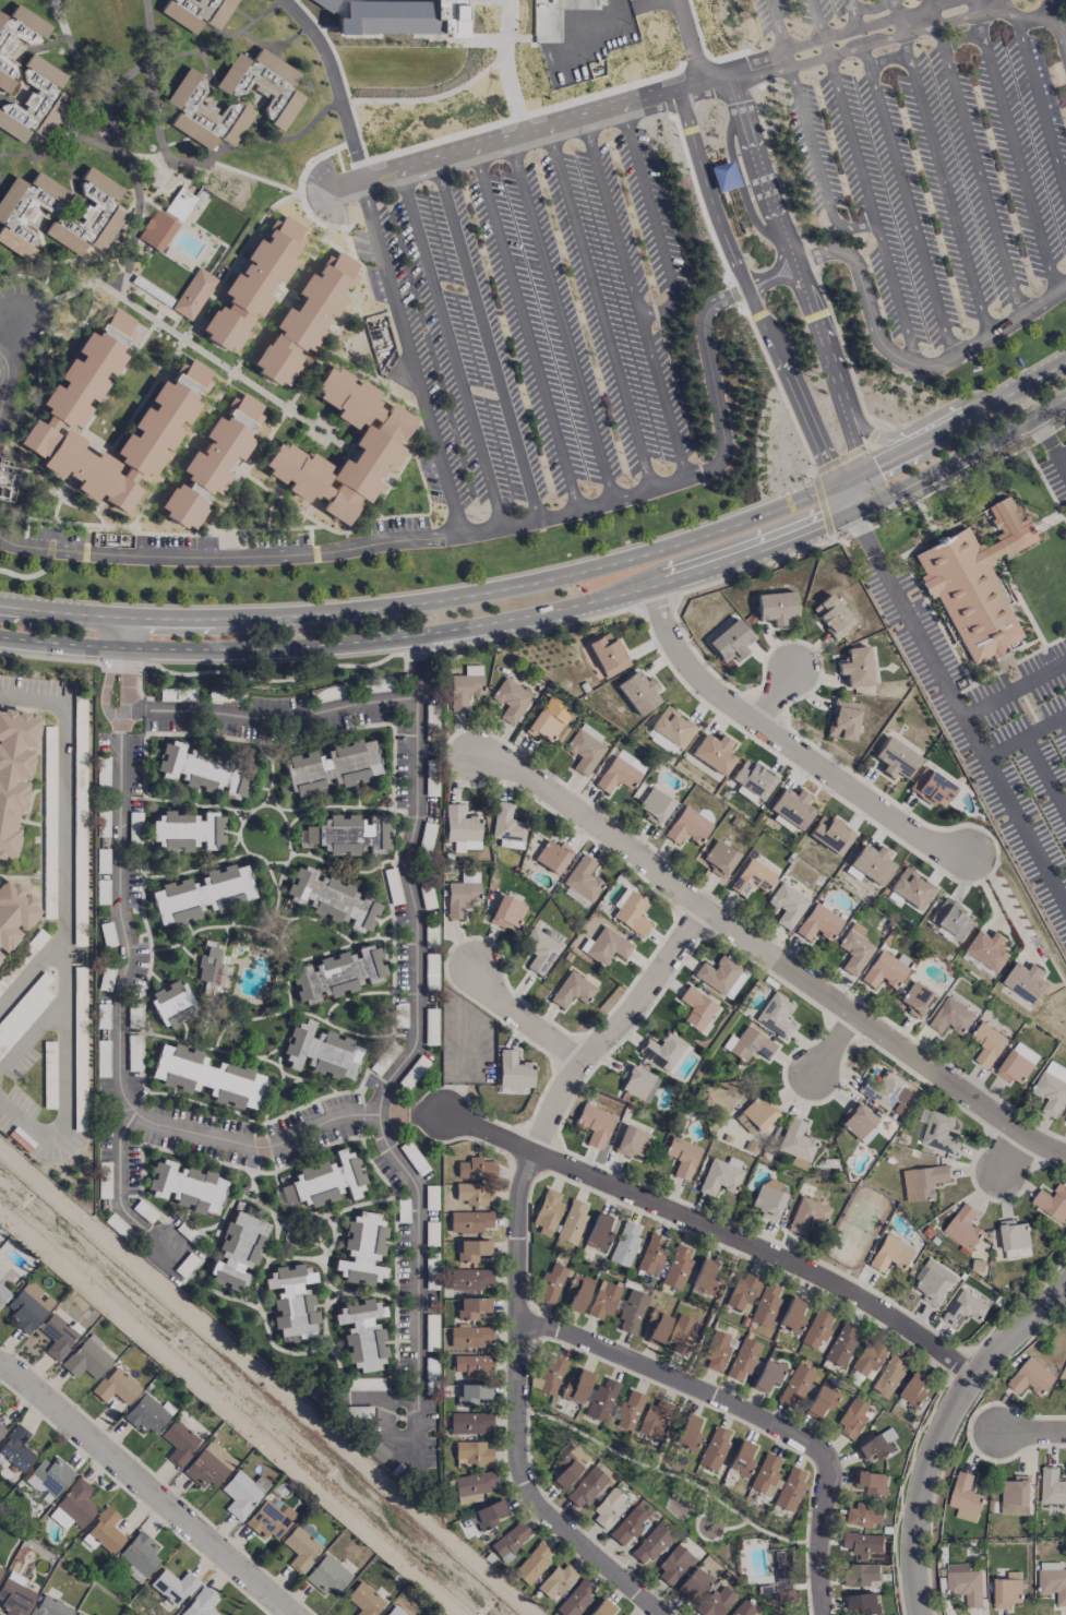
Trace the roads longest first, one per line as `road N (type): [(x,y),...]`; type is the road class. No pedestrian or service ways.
road 1 (secondary): [(850,479),(663,548),(431,601),(220,619),(0,605)]
road 2 (residential): [(1065,1162),(1023,1140),(489,753)]
road 3 (secondary): [(415,636),(541,614),(727,560),(891,492),(1065,397)]
road 4 (residential): [(445,1113),(852,1300),(975,1375)]
road 5 (residential): [(532,1155),(529,1331),(515,1446),(536,1516),(647,1614)]
road 6 (residential): [(529,1331),(578,1343),(819,1457),(824,1614)]
road 7 (residential): [(968,856),(933,848),(718,697),(679,658),(650,585)]
road 8 (residential): [(680,92),(709,194),(758,315),(829,464),(850,479)]
road 9 (residential): [(850,479),(857,451),(840,392),(732,76)]
road 10 (secondary): [(0,636),(208,650),(415,636)]
road 11 (residential): [(0,1362),(294,1614)]
road 12 (residential): [(705,908),(562,1086),(532,1155)]
road 13 (residential): [(975,1375),(922,1472),(910,1572),(919,1614)]
road 14 (secondary): [(1065,367),(850,479)]
road 15 (tertiary): [(992,407),(957,402),(891,436),(872,435),(840,392)]
road 16 (residential): [(577,1064),(495,997),(477,971)]
road 17 (residential): [(975,1375),(1065,1285)]

